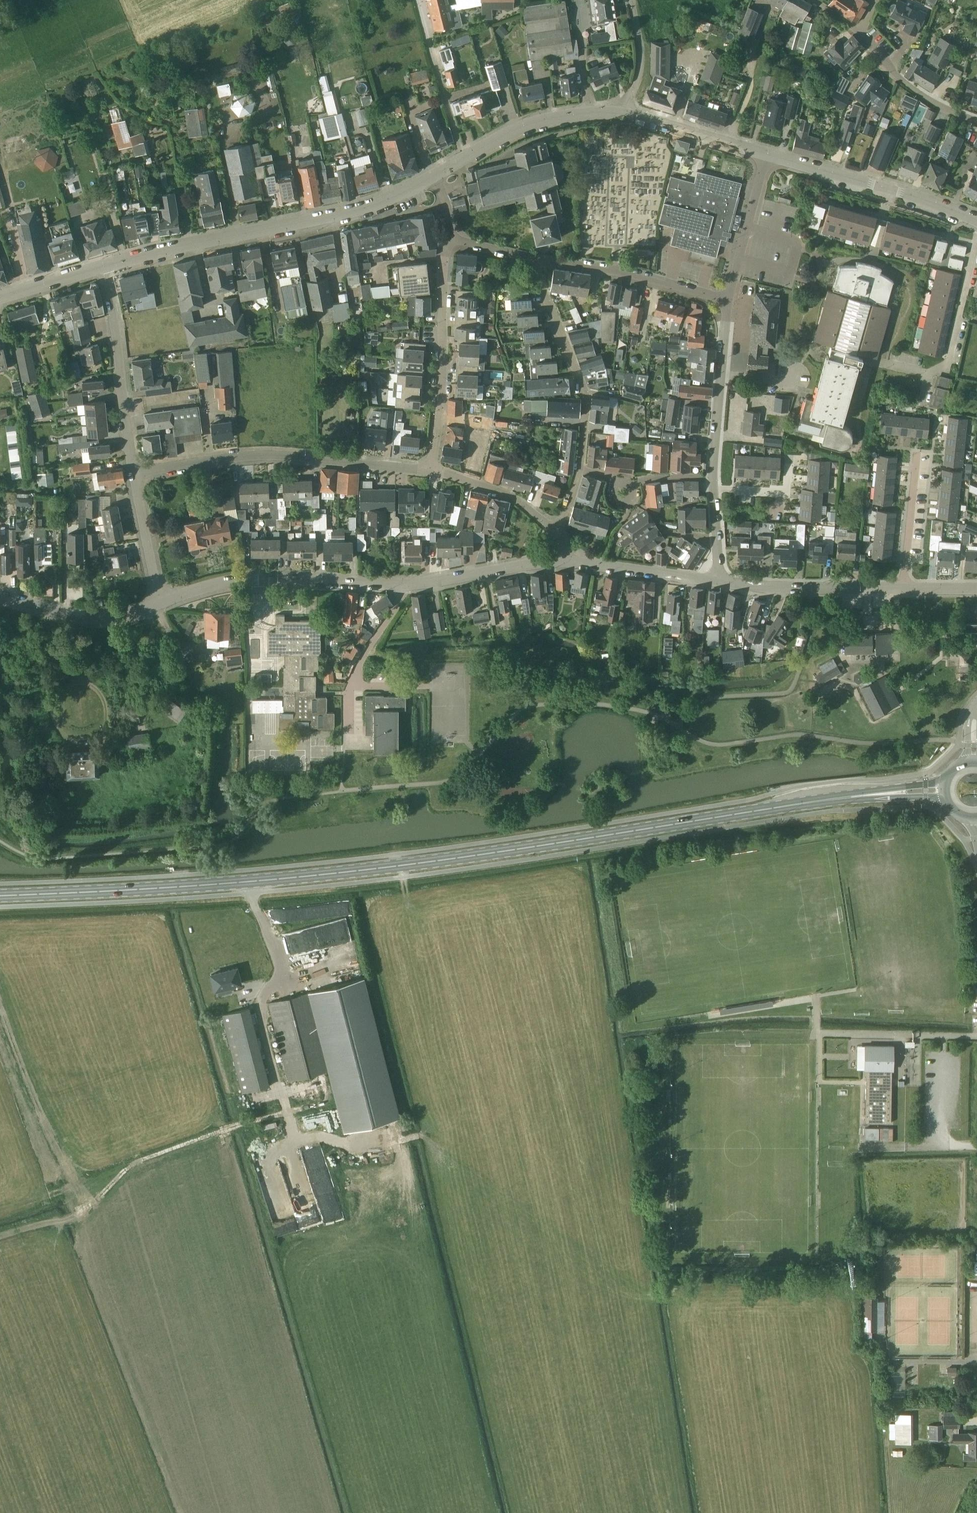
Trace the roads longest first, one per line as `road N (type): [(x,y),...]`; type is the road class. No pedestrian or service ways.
road 1 (primary): [(0,896),(358,872),(861,795)]
road 2 (tertiary): [(102,266),(351,212),(433,175)]
road 3 (residential): [(431,470),(255,455),(132,471)]
road 4 (residential): [(401,583),(251,580),(161,602)]
road 5 (residential): [(431,470),(452,238)]
road 6 (residential): [(533,258),(587,395),(579,469)]
road 7 (tertiary): [(976,222),(766,154)]
road 8 (tertiary): [(433,175),(526,124),(626,107)]
road 9 (residential): [(132,471),(102,266)]
road 10 (residential): [(728,298),(533,258)]
road 11 (residential): [(903,588),(718,581)]
road 12 (residential): [(714,476),(728,298)]
road 13 (residential): [(161,602),(96,618),(0,596)]
road 14 (residential): [(347,732),(347,694),(402,597),(401,583)]
road 15 (residential): [(718,581),(557,561)]
road 16 (residential): [(557,561),(401,583)]
road 17 (residential): [(928,374),(950,355),(976,236)]
road 18 (residential): [(728,298),(766,154)]
road 19 (residential): [(976,121),(896,77),(861,32)]
road 20 (tertiary): [(766,154),(626,107)]
road 21 (residential): [(555,531),(507,494),(431,470)]
road 22 (residential): [(903,588),(917,450)]
road 23 (residential): [(579,469),(622,481),(714,476)]
road 24 (residential): [(161,602),(132,471)]

